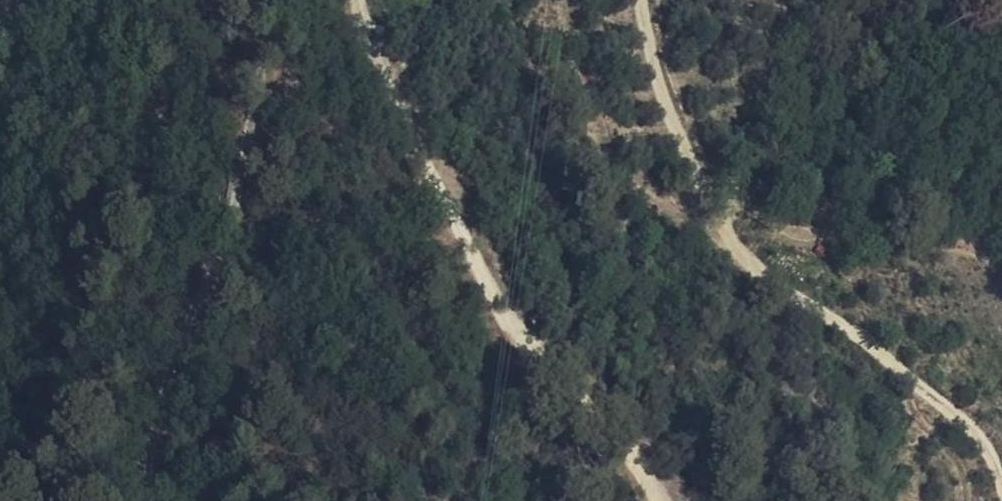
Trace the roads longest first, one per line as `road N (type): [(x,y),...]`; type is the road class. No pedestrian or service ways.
road 1 (track): [(1001,488),(979,432),(770,278),(732,238),(673,116),(640,30),(638,0)]
road 2 (unclassified): [(661,500),(597,409),(532,348),(480,270),(372,41),(362,0)]

